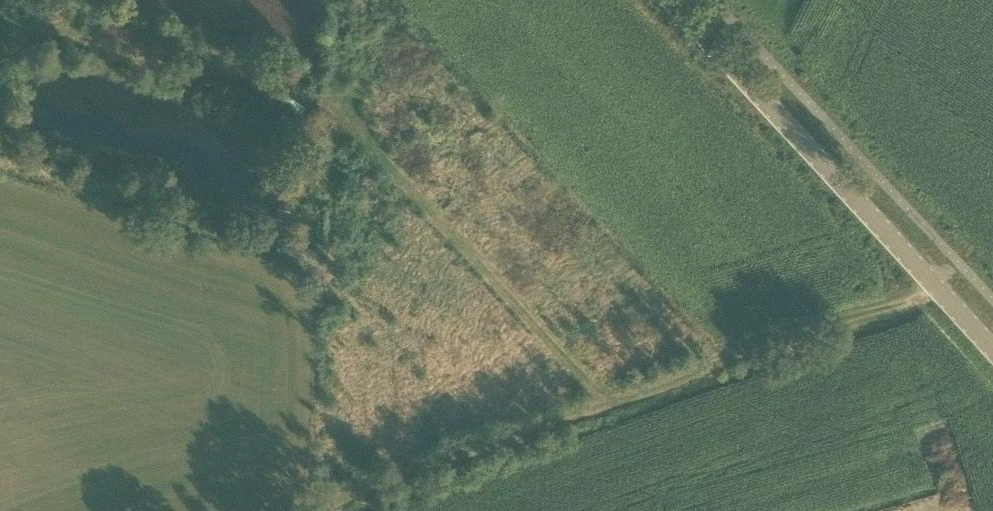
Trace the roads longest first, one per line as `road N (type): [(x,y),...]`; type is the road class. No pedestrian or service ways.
road 1 (track): [(936,287),(909,305),(295,510)]
road 2 (tertiary): [(992,349),(669,0)]
road 3 (track): [(604,407),(332,112)]

